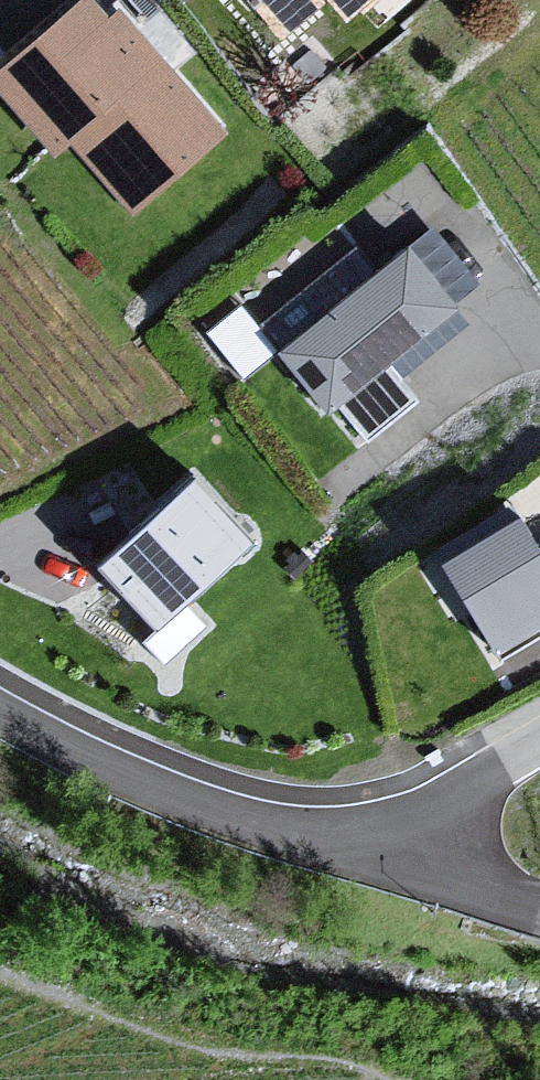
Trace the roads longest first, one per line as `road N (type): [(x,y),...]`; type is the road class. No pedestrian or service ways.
road 1 (residential): [(0,713),(86,758),(309,838),(365,840),(402,824)]
road 2 (residential): [(402,824),(448,869),(539,912)]
road 3 (residential): [(402,824),(539,740)]

